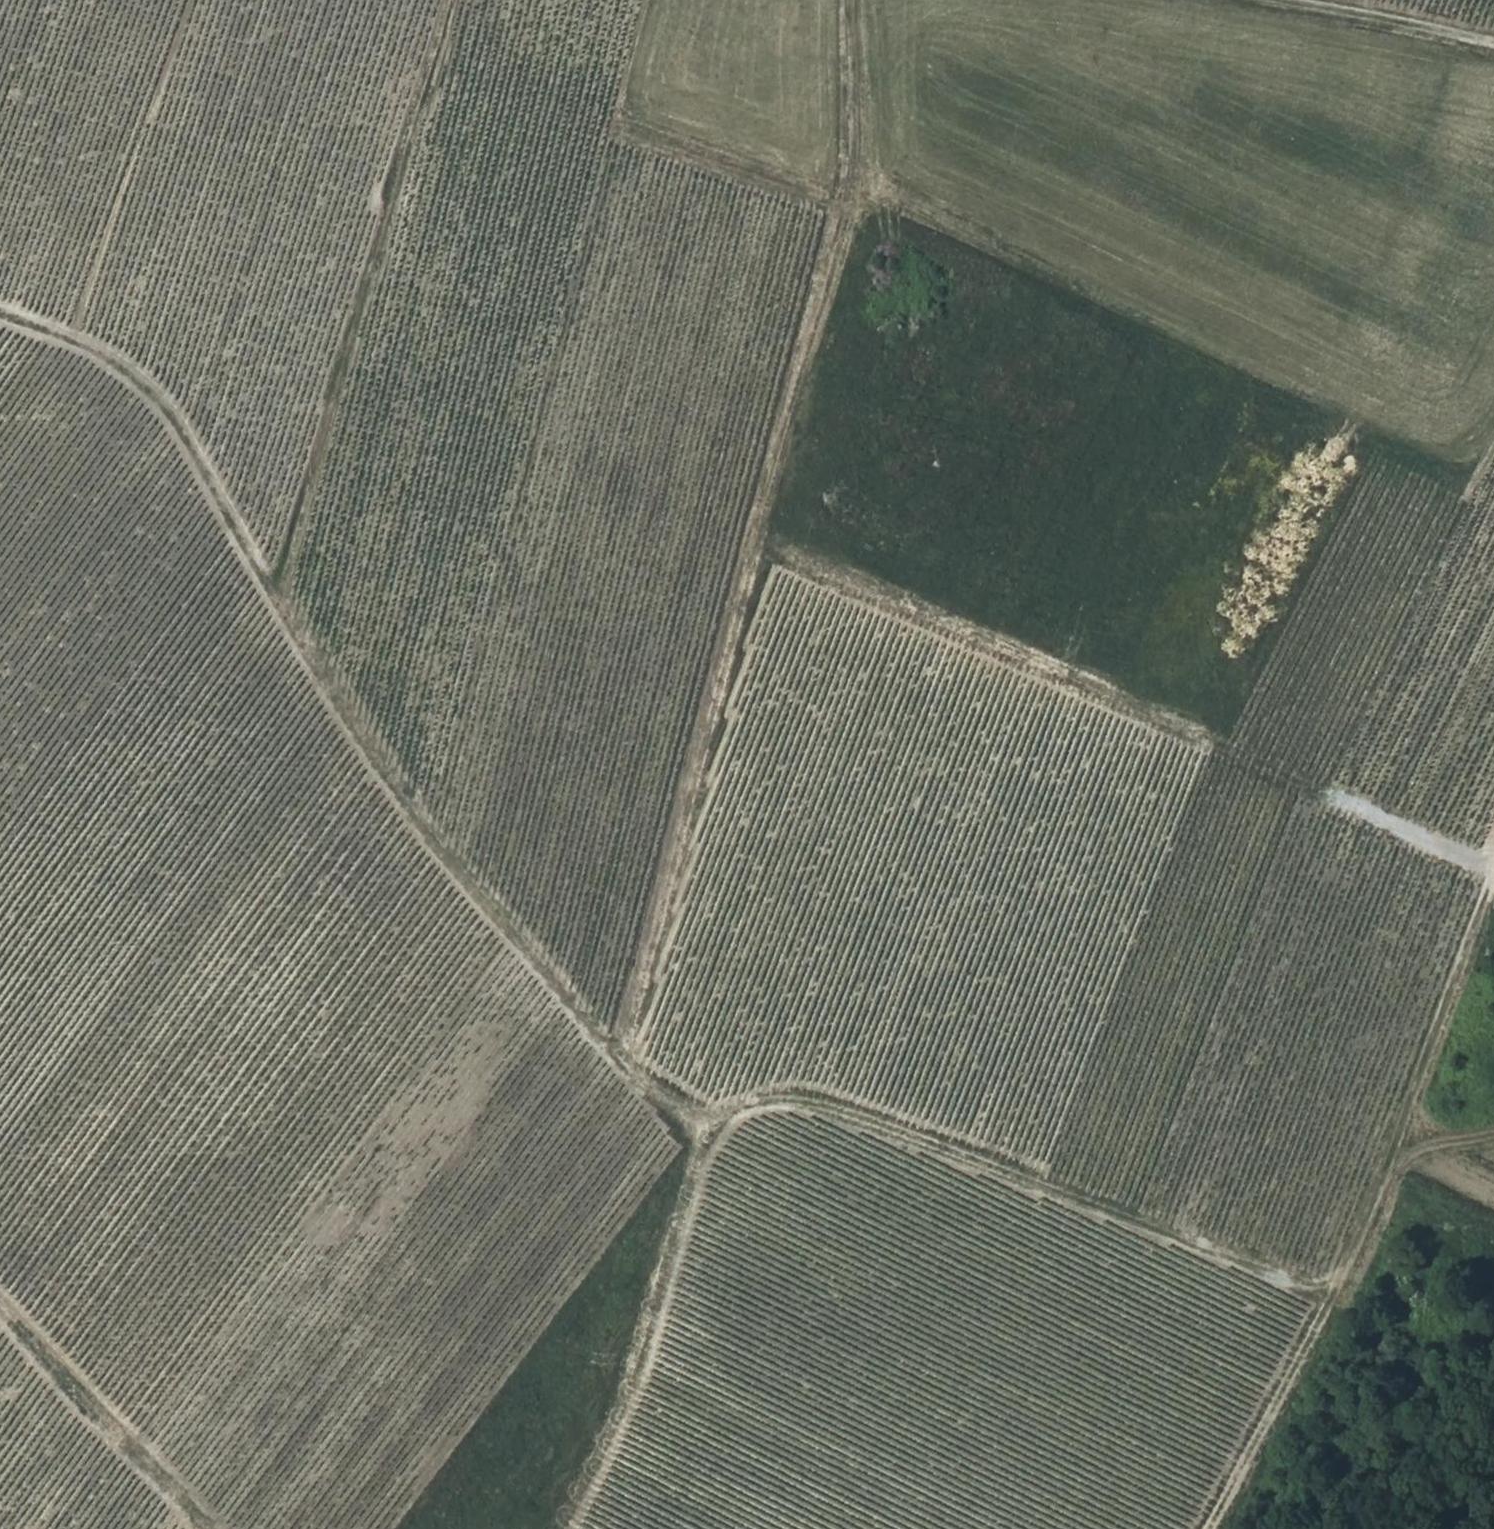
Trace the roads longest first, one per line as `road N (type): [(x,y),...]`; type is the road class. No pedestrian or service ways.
road 1 (track): [(1493,1137),(1413,1164),(1387,1188),(1290,1388),(1208,1528)]
road 2 (track): [(558,1528),(615,1412),(712,1104)]
road 3 (track): [(1493,49),(1267,0)]

